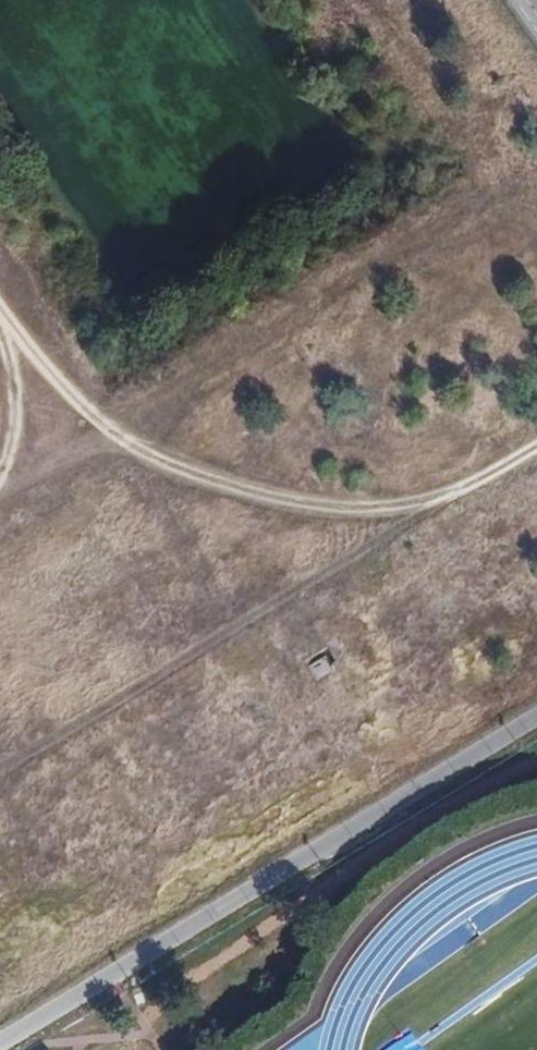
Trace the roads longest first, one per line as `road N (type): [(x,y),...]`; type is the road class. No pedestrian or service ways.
road 1 (track): [(0,307),(72,392),(147,451),(337,503),(448,507),(536,455)]
road 2 (track): [(448,507),(0,778)]
road 3 (track): [(0,481),(24,439),(0,345)]

